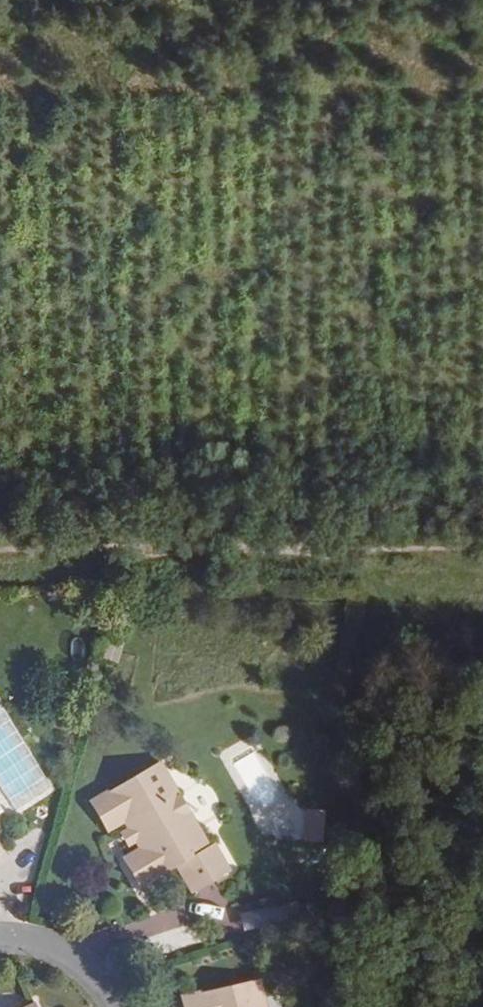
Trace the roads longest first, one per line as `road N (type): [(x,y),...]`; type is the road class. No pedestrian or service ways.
road 1 (track): [(0,548),(482,548)]
road 2 (residential): [(0,937),(60,953),(119,1006)]

